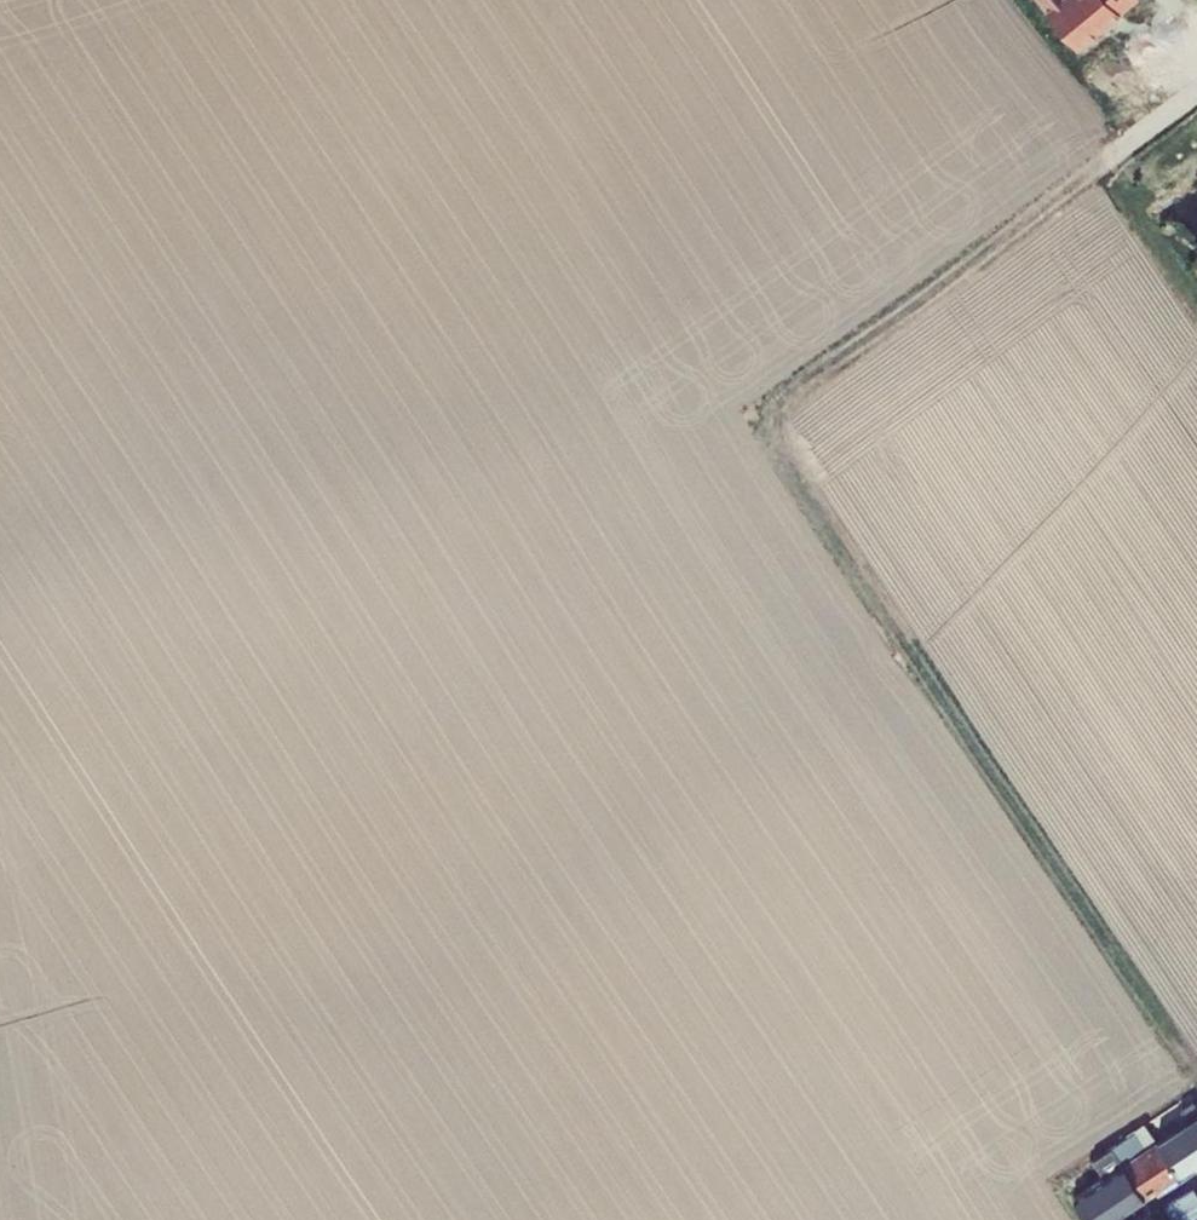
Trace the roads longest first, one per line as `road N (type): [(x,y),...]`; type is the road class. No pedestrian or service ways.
road 1 (track): [(1124,150),(786,393),(775,438),(1196,1083)]

